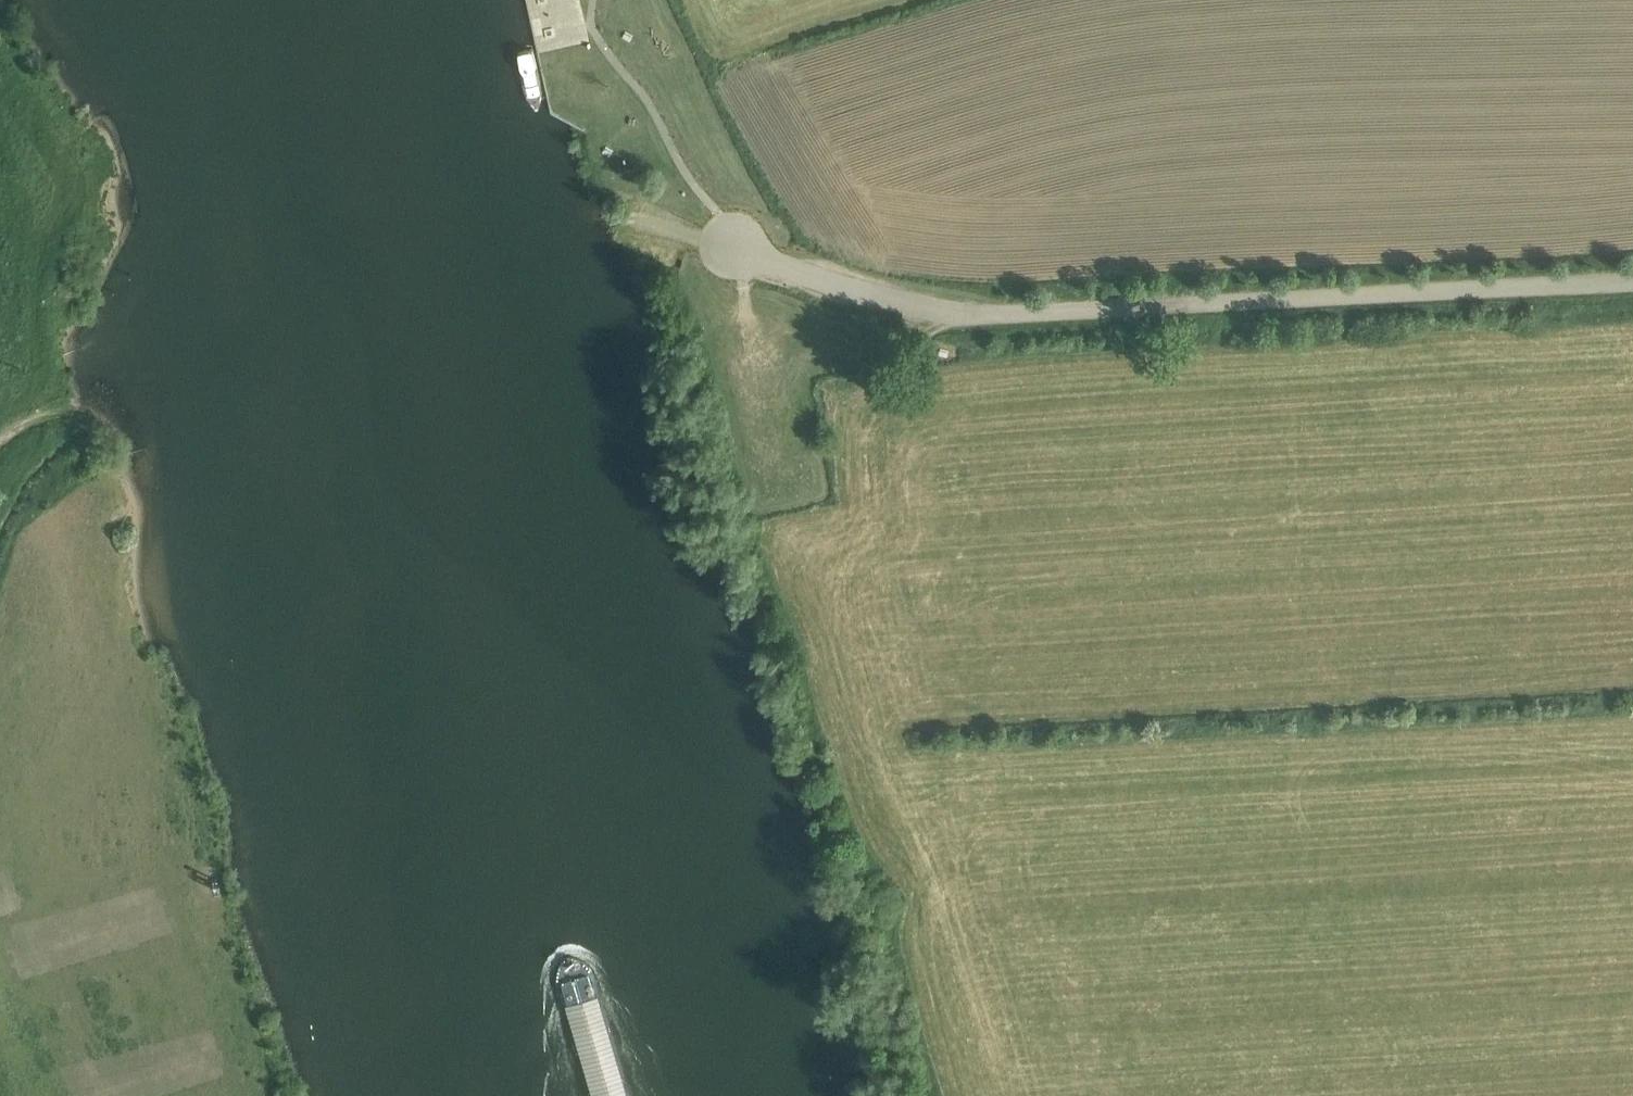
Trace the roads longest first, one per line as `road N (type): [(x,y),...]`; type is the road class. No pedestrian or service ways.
road 1 (unclassified): [(660,224),(954,315),(1308,298),(1632,269)]

